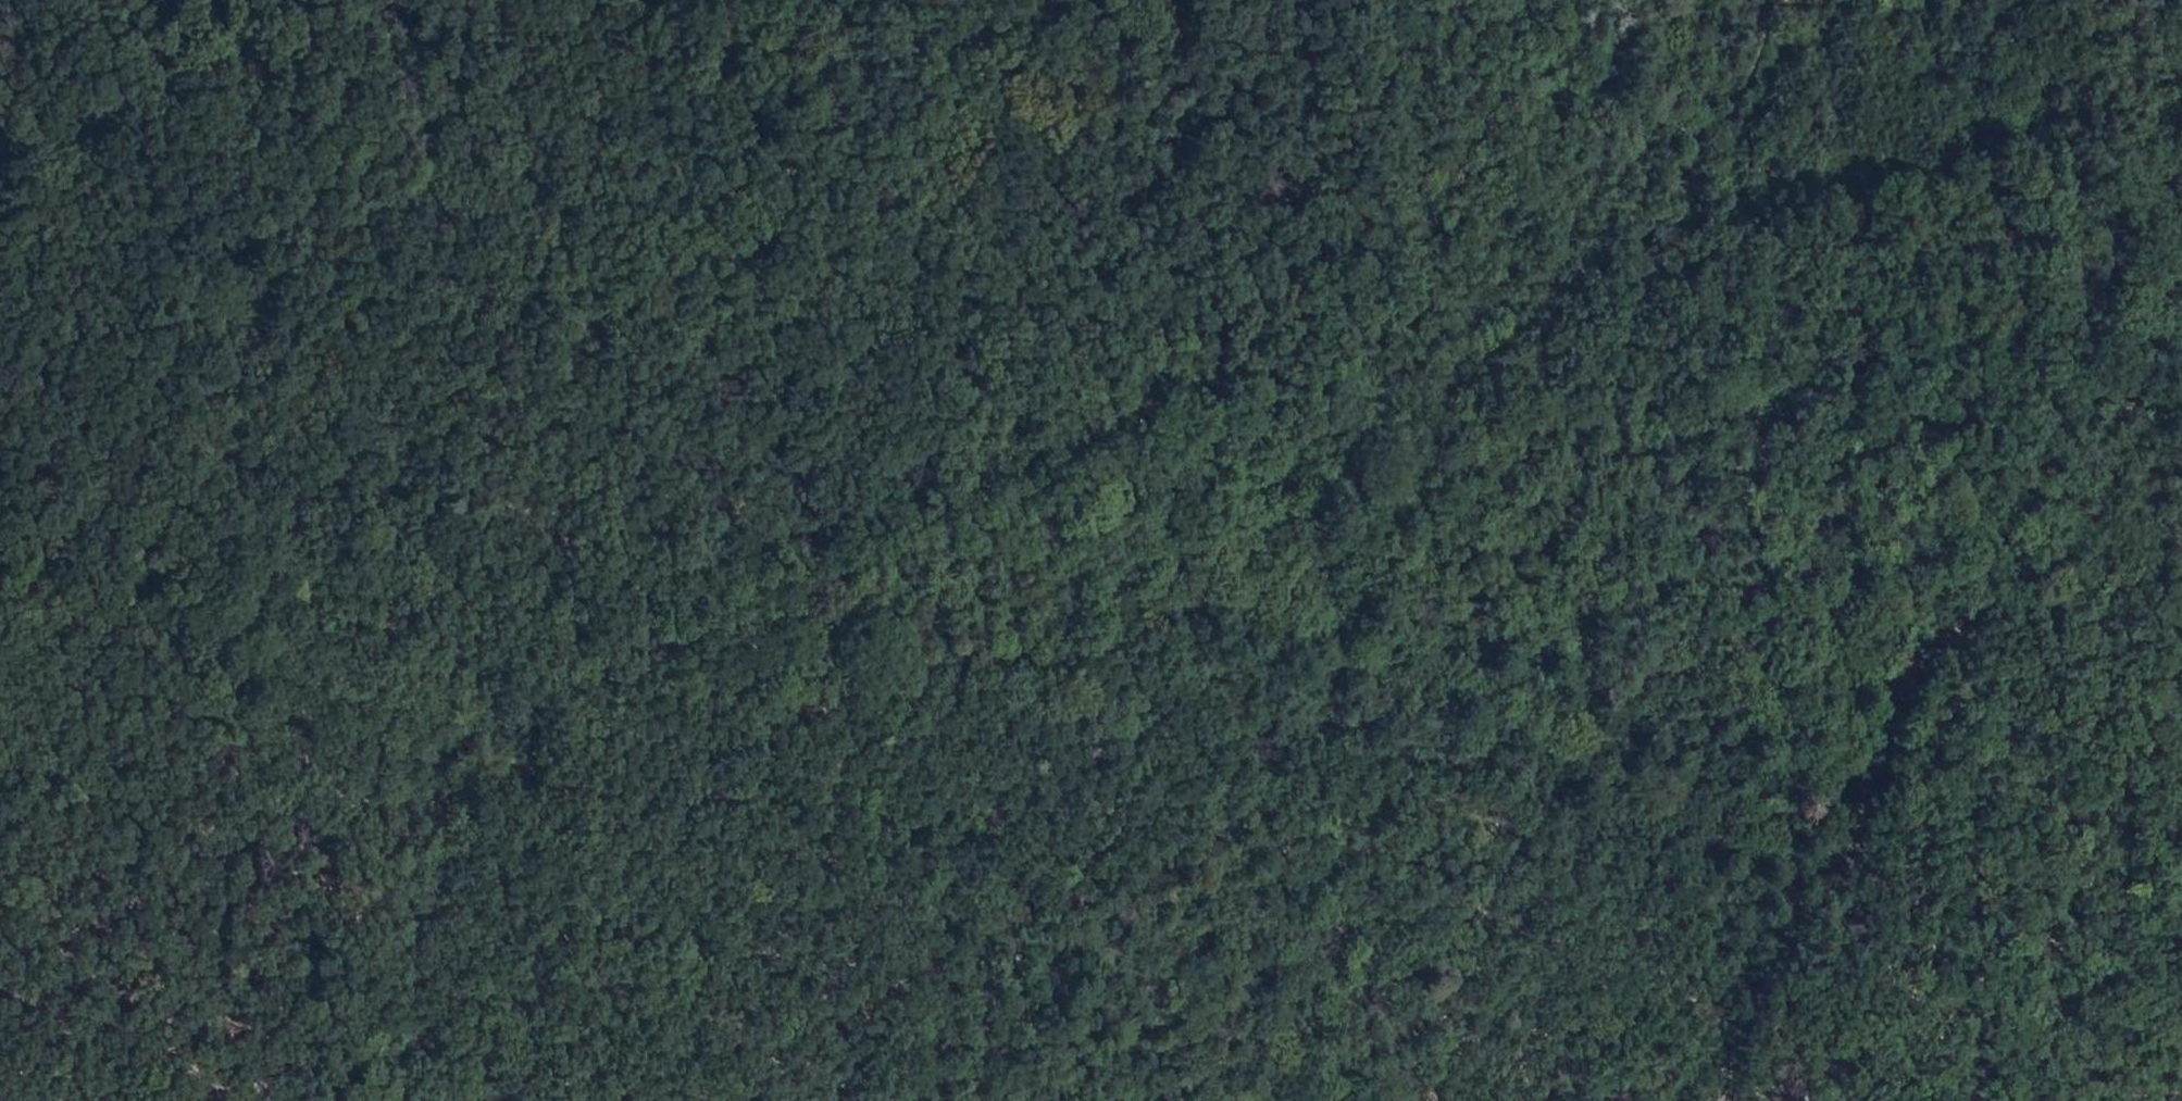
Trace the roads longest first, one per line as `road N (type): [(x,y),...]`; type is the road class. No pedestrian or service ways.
road 1 (track): [(1111,600),(1061,618),(981,665),(801,731),(568,764),(491,801),(403,812),(98,622),(0,597)]
road 2 (track): [(1111,600),(1278,630),(1637,634),(1975,586)]
road 3 (track): [(1975,586),(1904,700),(1875,800),(1799,922),(1744,1066),(1718,1100)]

